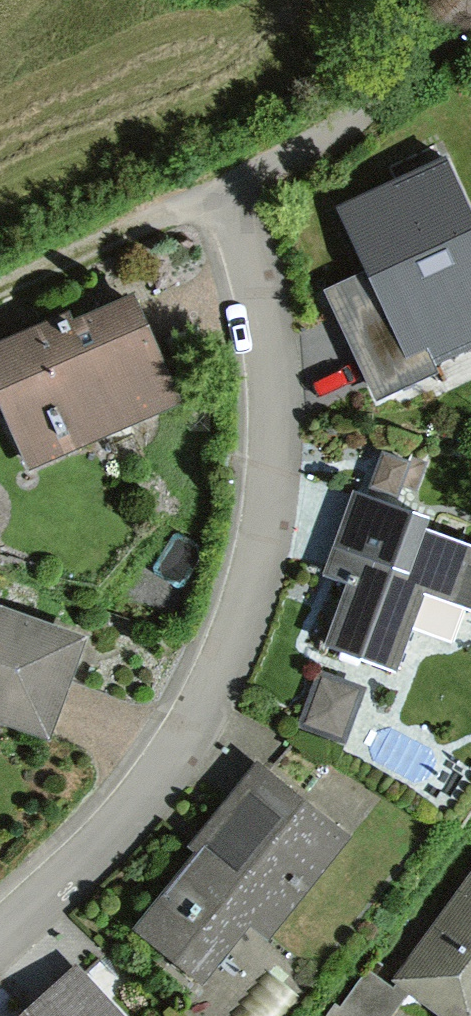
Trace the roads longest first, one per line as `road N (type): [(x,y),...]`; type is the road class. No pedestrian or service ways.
road 1 (residential): [(0,936),(160,782),(211,692),(255,585),(275,467),(276,382),(264,301),(226,177)]
road 2 (track): [(0,283),(350,112),(470,3)]

